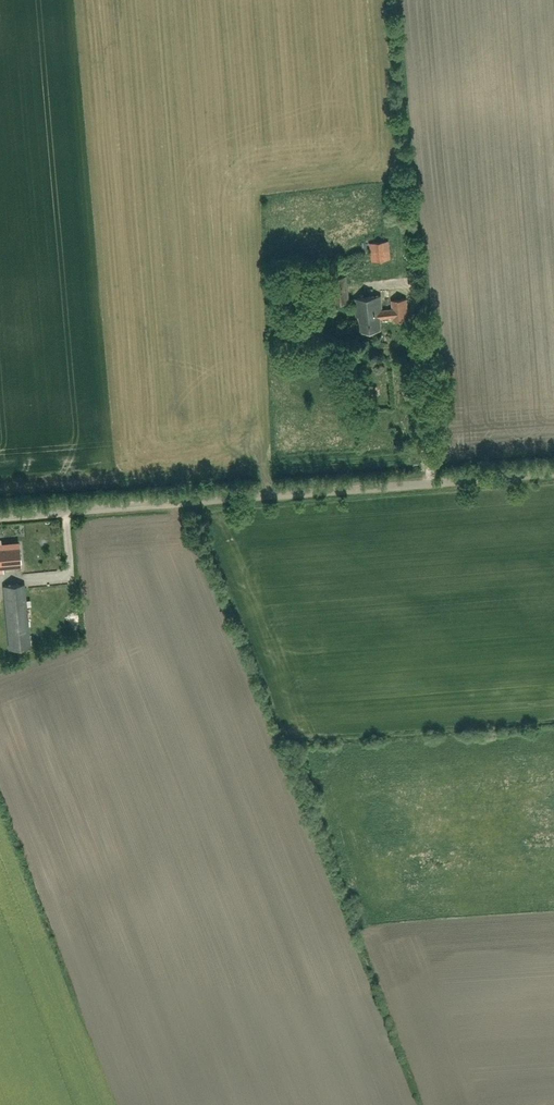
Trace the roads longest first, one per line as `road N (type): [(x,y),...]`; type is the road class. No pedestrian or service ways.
road 1 (residential): [(0,510),(553,468)]

